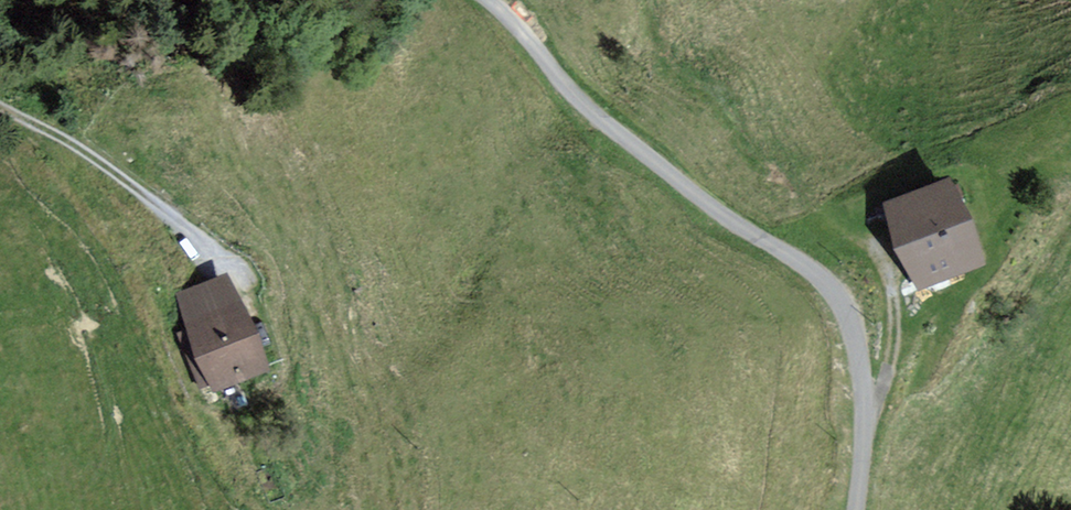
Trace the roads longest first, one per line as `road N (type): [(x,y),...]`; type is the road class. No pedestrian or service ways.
road 1 (unclassified): [(854,509),(865,404),(834,294),(610,126),(488,0)]
road 2 (residential): [(0,105),(119,178),(223,269)]
road 3 (track): [(884,268),(894,344),(877,401),(865,404)]

